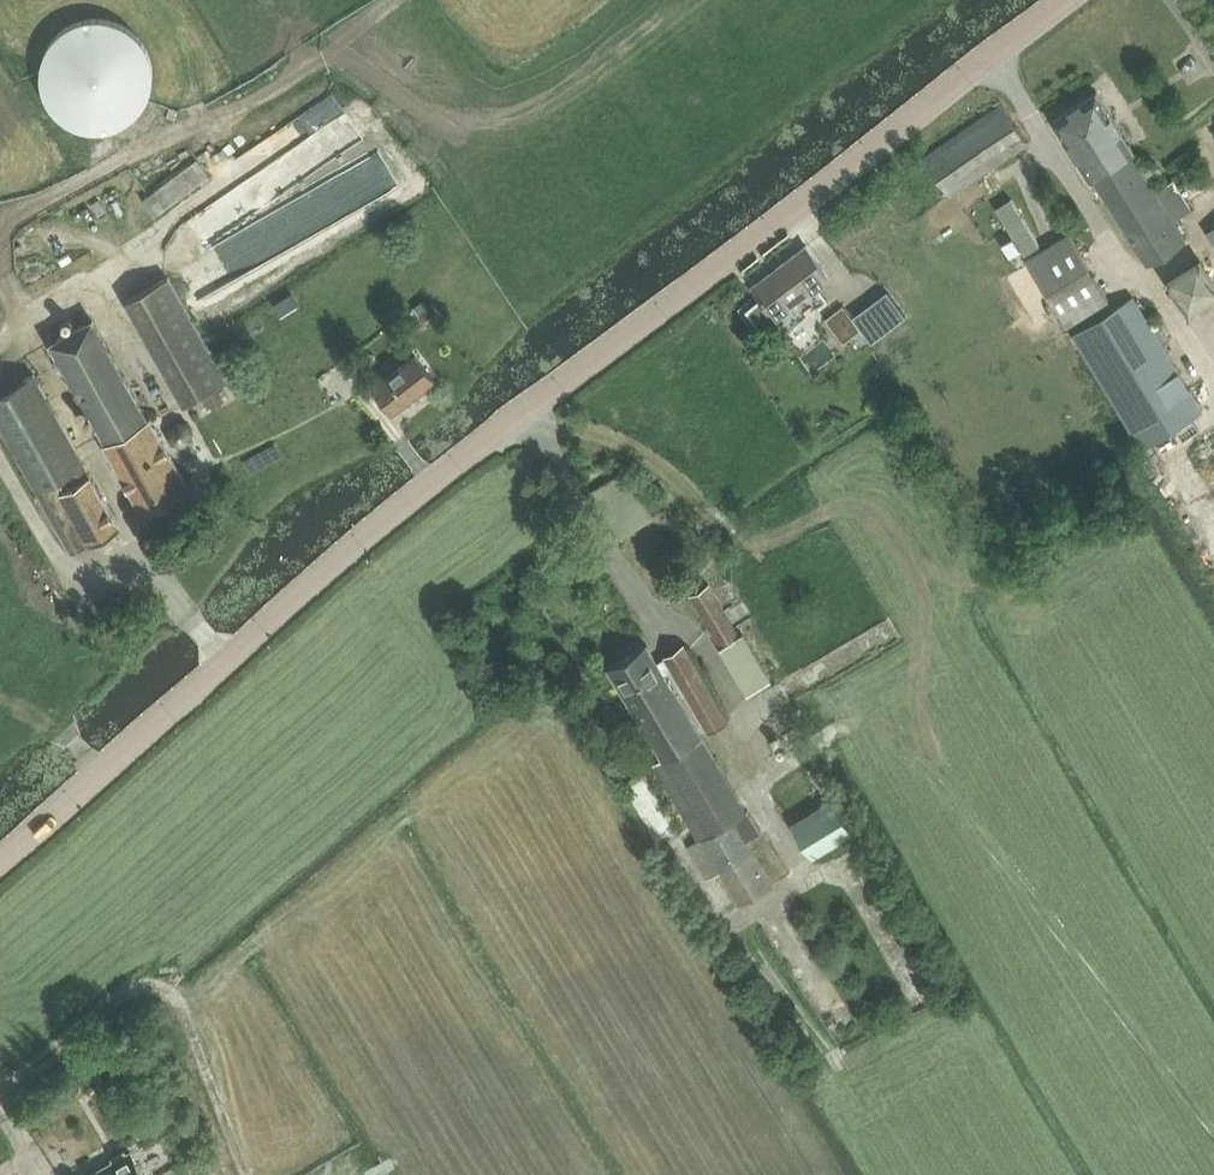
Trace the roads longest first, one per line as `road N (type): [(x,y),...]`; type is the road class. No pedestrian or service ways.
road 1 (tertiary): [(0,864),(434,481),(1063,0)]
road 2 (track): [(0,233),(19,216),(266,94),(327,52),(449,126),(516,119),(677,0)]
road 3 (track): [(940,781),(911,559),(881,513),(830,510),(740,538),(684,486),(613,440),(559,427),(527,409)]
road 4 (track): [(1213,1133),(940,781),(889,735),(850,728),(755,782)]
road 5 (track): [(0,1089),(131,983),(167,987),(186,1005),(246,1174)]

